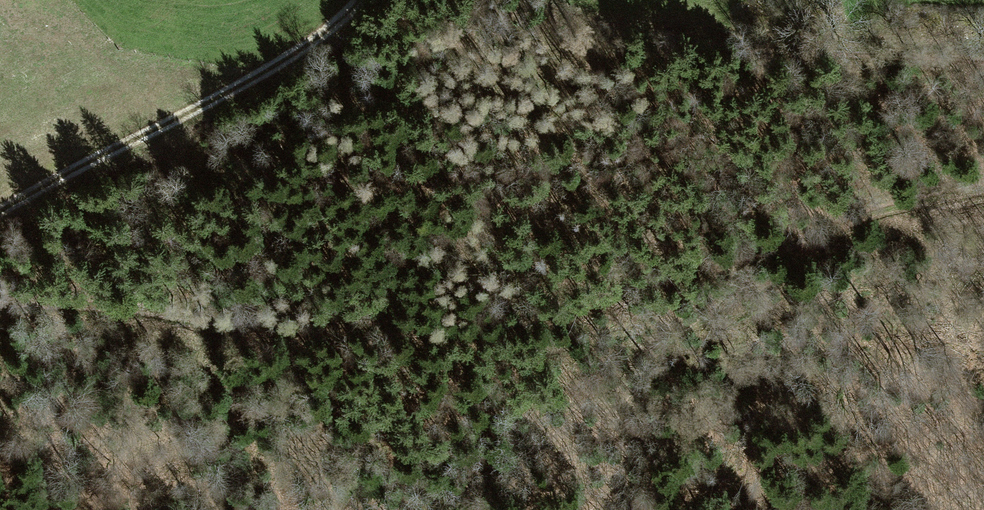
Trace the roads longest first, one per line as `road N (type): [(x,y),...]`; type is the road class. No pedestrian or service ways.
road 1 (track): [(983,187),(482,320),(262,323),(0,301)]
road 2 (track): [(561,0),(754,41),(904,44),(983,59)]
road 3 (track): [(359,0),(330,32),(0,216)]

